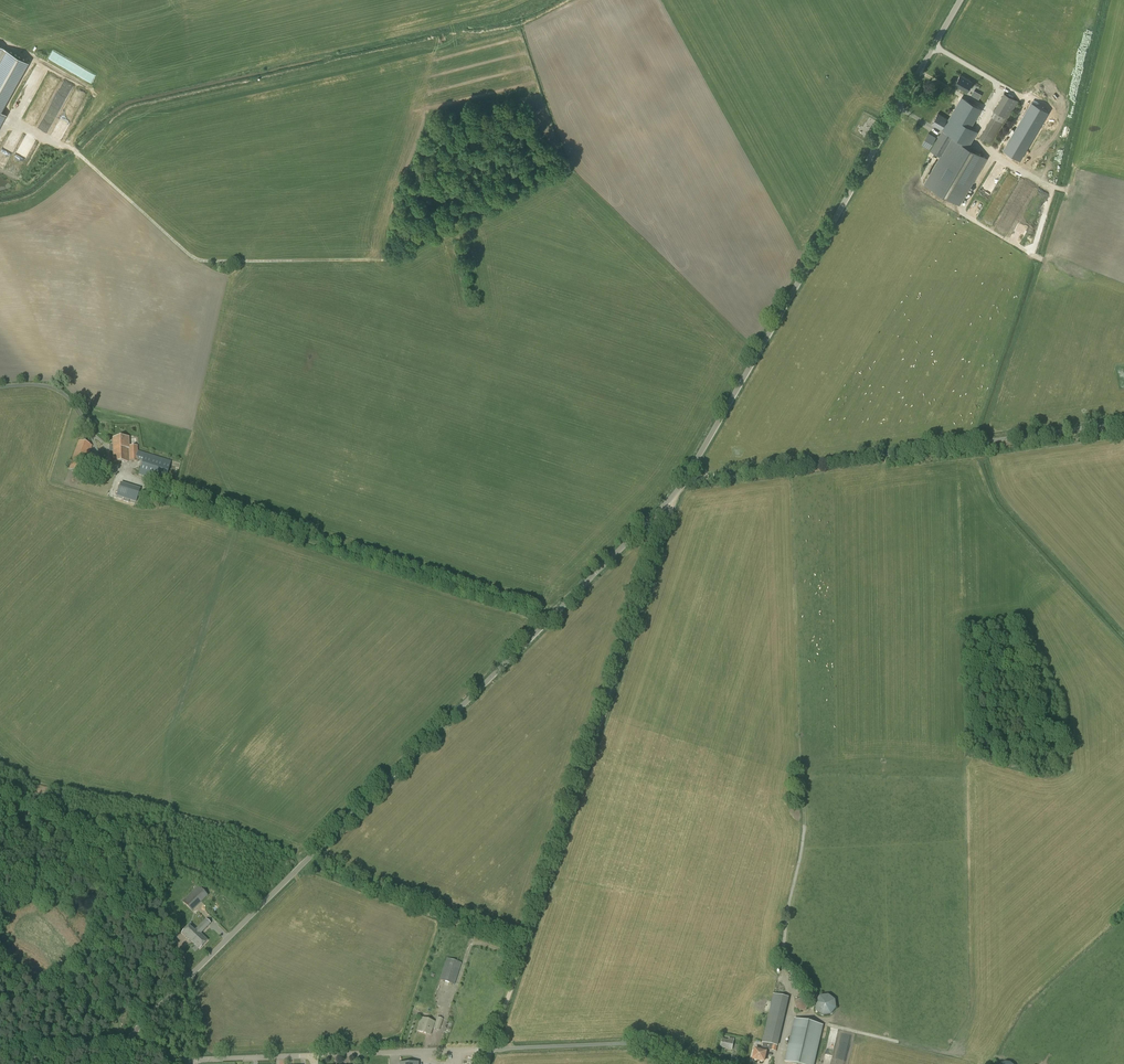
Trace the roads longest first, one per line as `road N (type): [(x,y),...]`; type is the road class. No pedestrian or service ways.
road 1 (tertiary): [(129,1043),(682,484)]
road 2 (track): [(553,617),(146,488),(99,461),(67,396),(35,384),(0,387)]
road 3 (track): [(485,1063),(682,484)]
road 4 (tertiary): [(682,484),(959,0)]
road 5 (unclassified): [(682,484),(1123,422)]
road 6 (track): [(60,145),(199,260),(391,259)]
road 7 (unclassified): [(676,1063),(640,1043),(491,1049)]
road 8 (residential): [(313,1055),(491,1049)]
road 9 (tertiary): [(0,1050),(129,1043)]
road 10 (residential): [(188,1063),(313,1055)]

